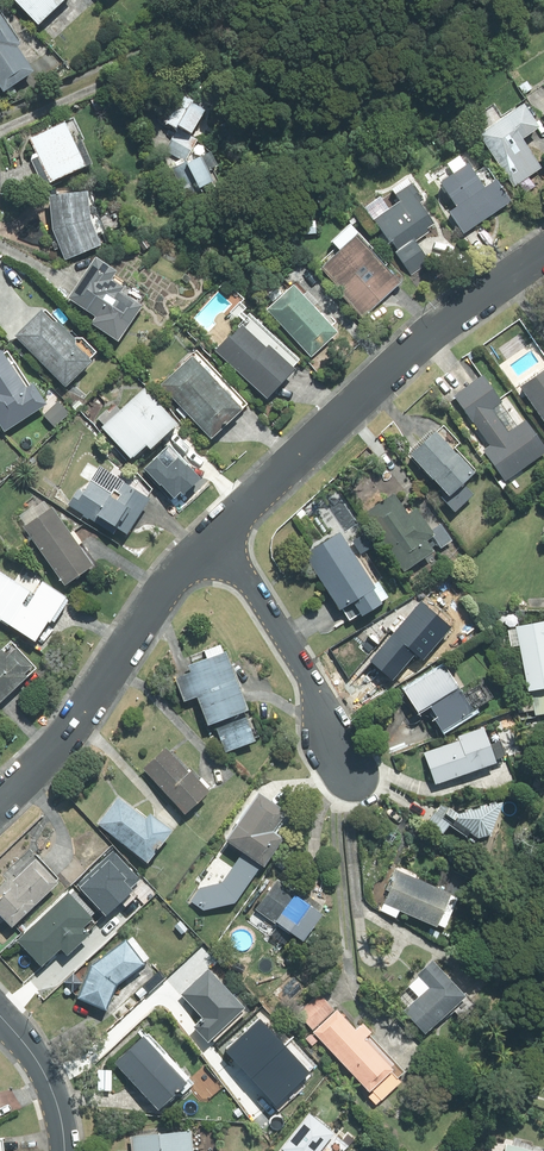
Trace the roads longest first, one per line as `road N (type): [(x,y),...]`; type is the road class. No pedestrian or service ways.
road 1 (residential): [(214,534),(428,338),(543,254)]
road 2 (residential): [(0,803),(71,729),(157,600),(214,534)]
road 3 (residential): [(351,771),(314,690),(214,534)]
road 4 (residential): [(65,1150),(43,1069),(0,1017)]

